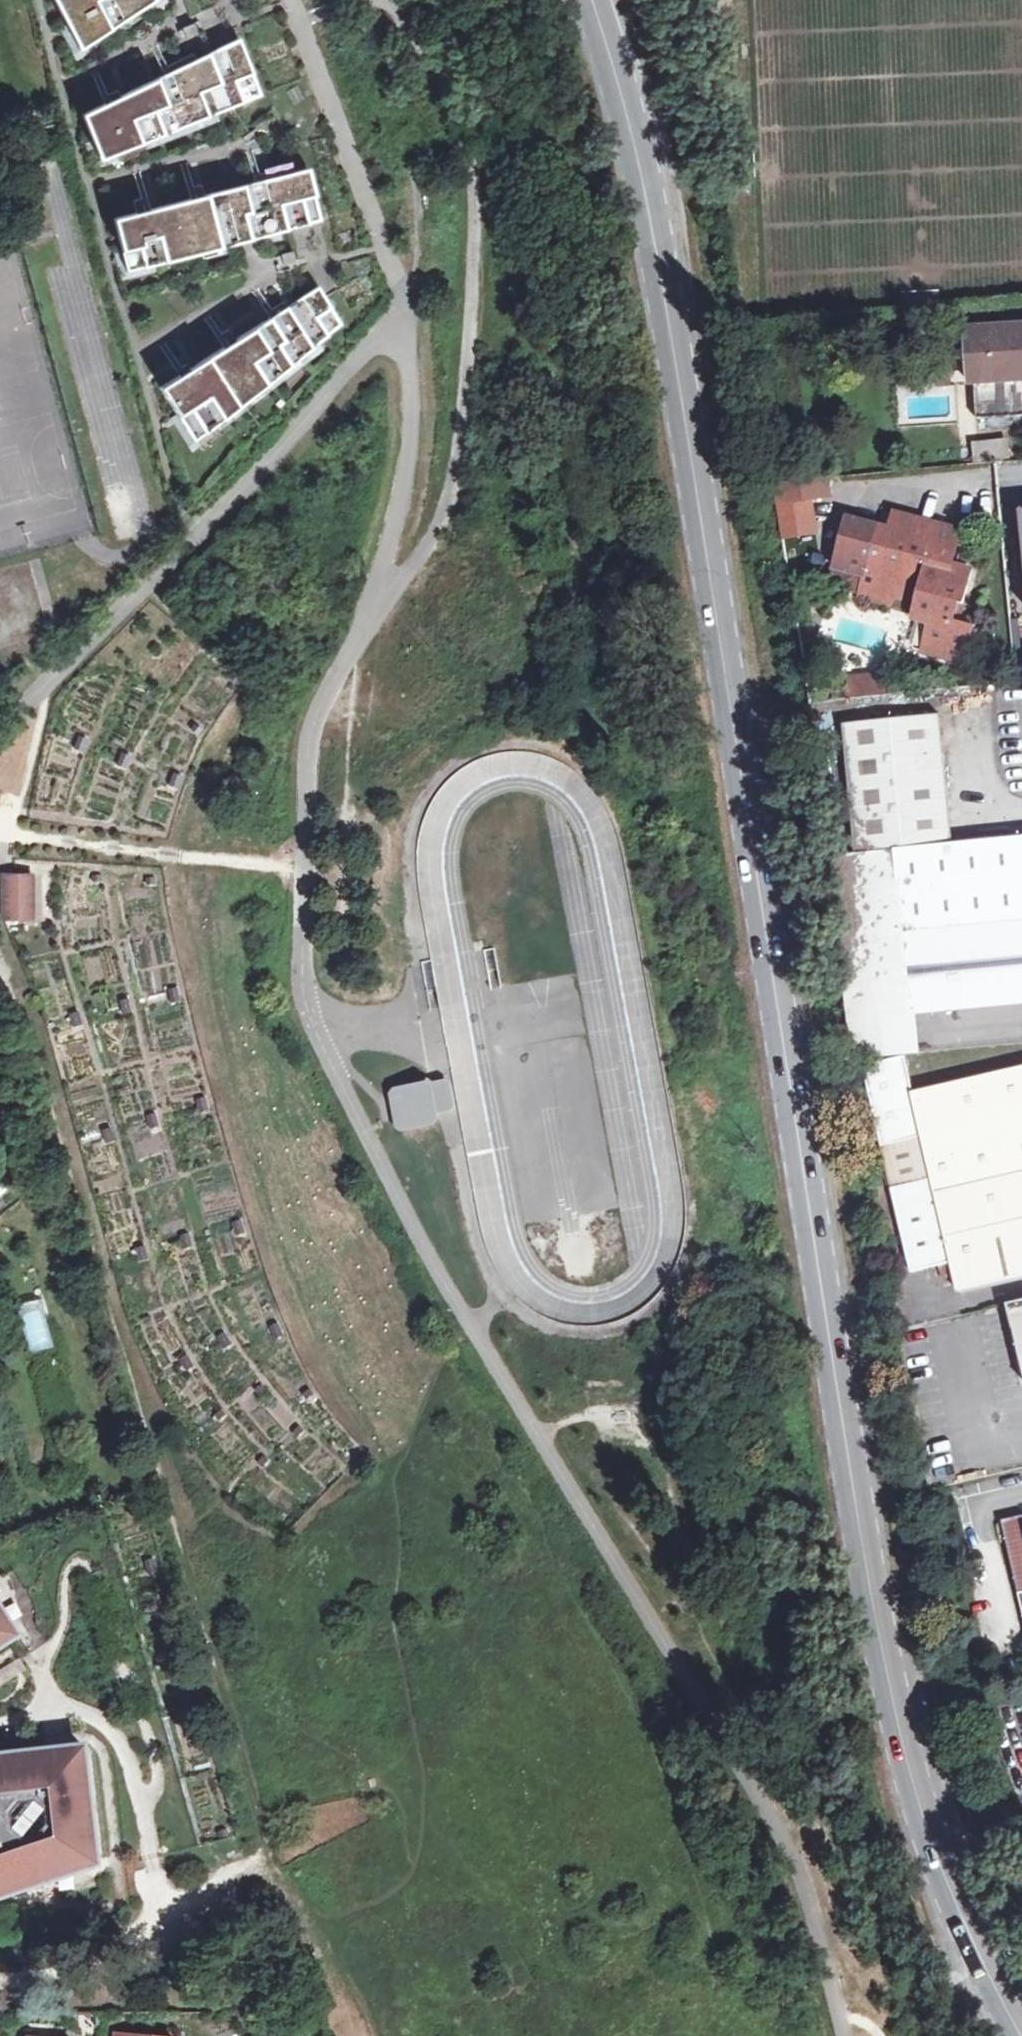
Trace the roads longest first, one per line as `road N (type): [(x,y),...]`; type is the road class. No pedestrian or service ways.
road 1 (secondary): [(1018,2035),(944,1878),(887,1689),(696,497),(638,163),(591,0)]
road 2 (track): [(0,976),(277,1853),(48,1975),(0,1979)]

